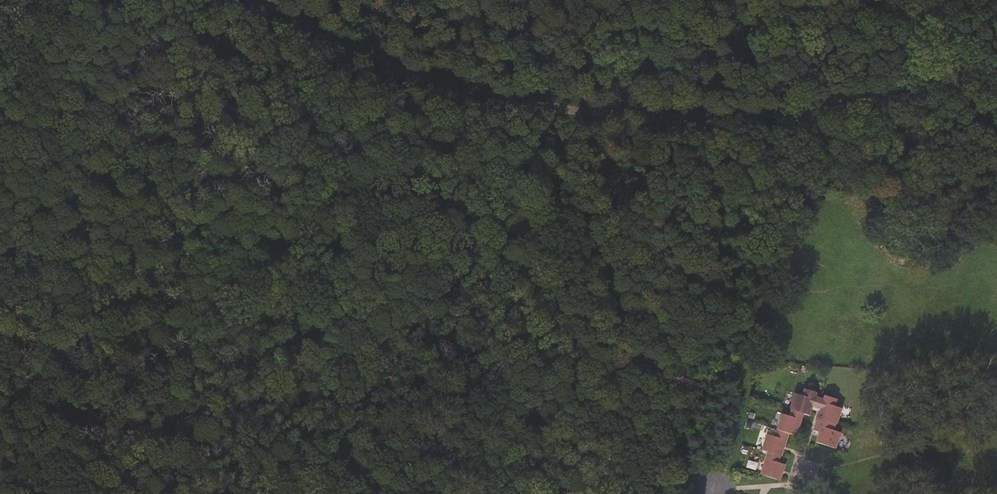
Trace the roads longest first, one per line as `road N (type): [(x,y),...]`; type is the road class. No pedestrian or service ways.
road 1 (track): [(996,63),(863,104),(752,115),(598,114),(453,88),(247,0)]

